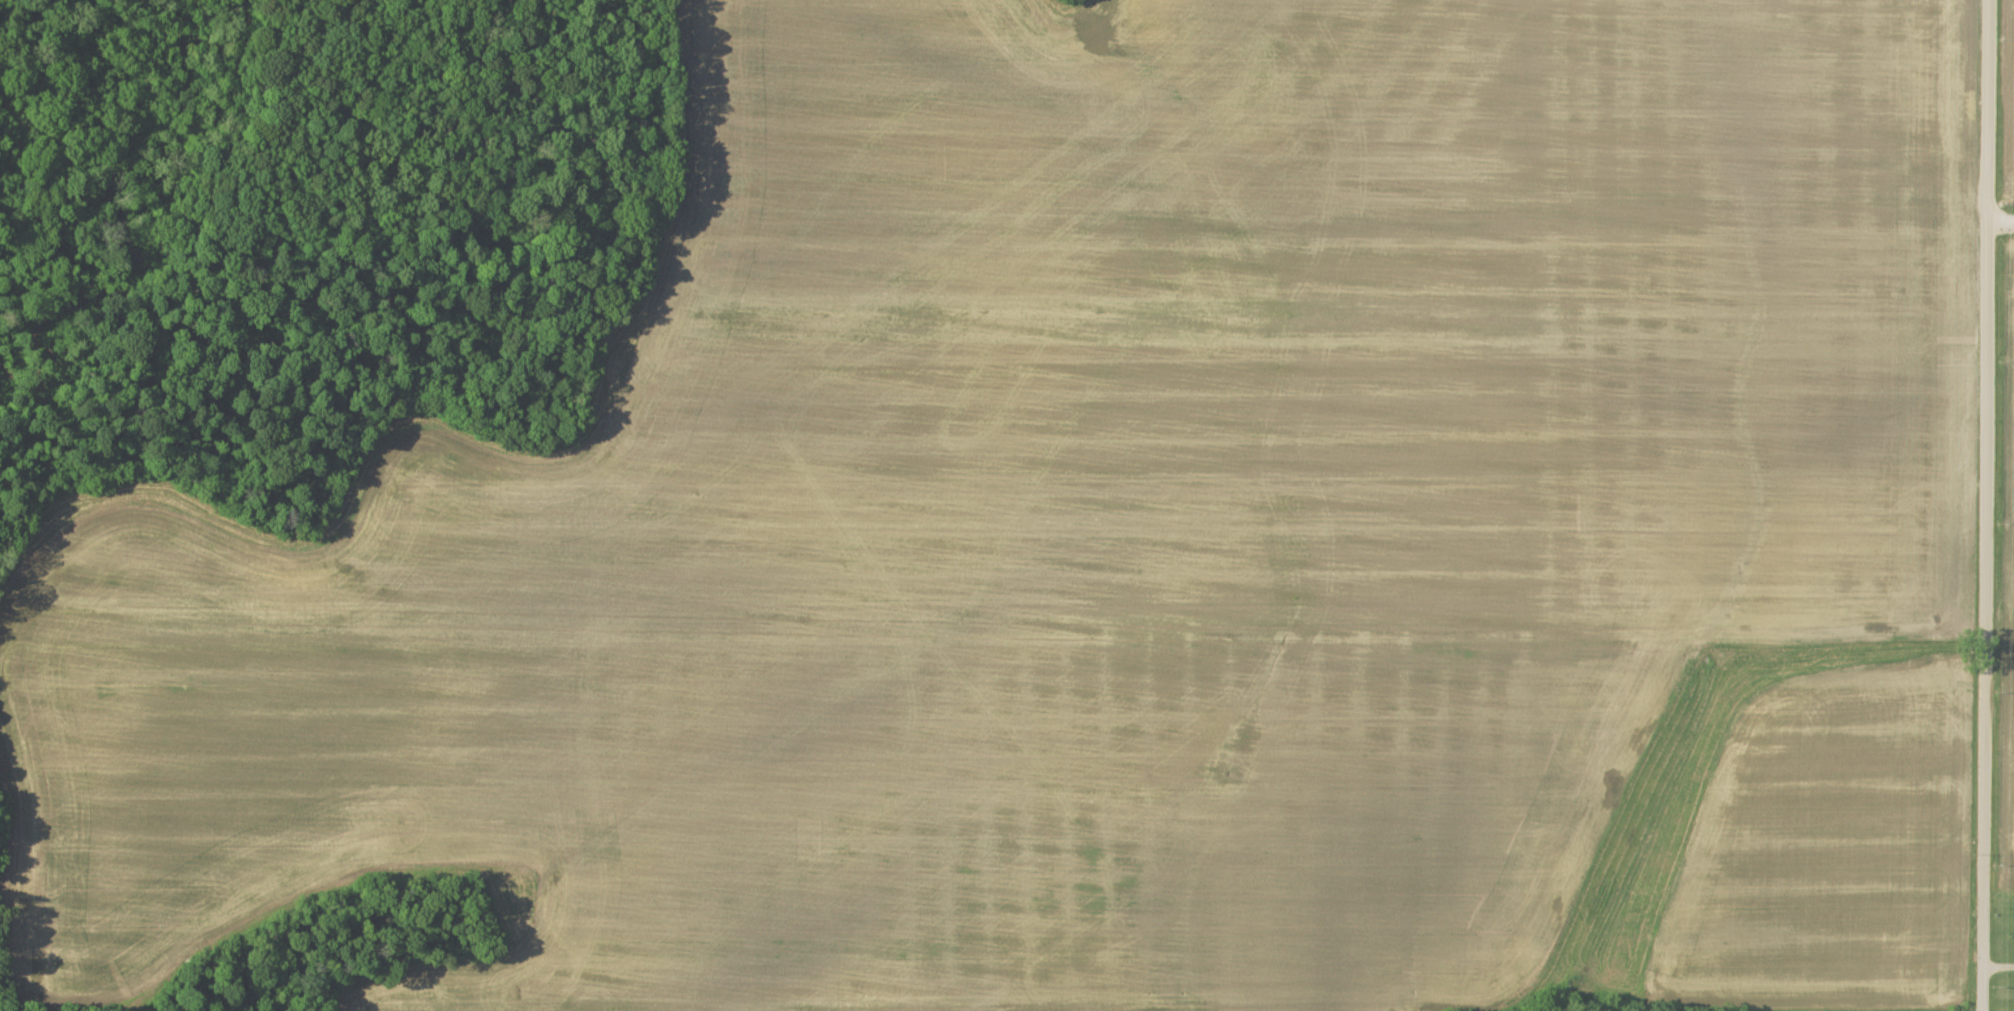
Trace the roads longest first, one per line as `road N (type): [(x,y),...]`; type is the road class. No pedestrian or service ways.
road 1 (residential): [(1986,1010),(1991,0)]

